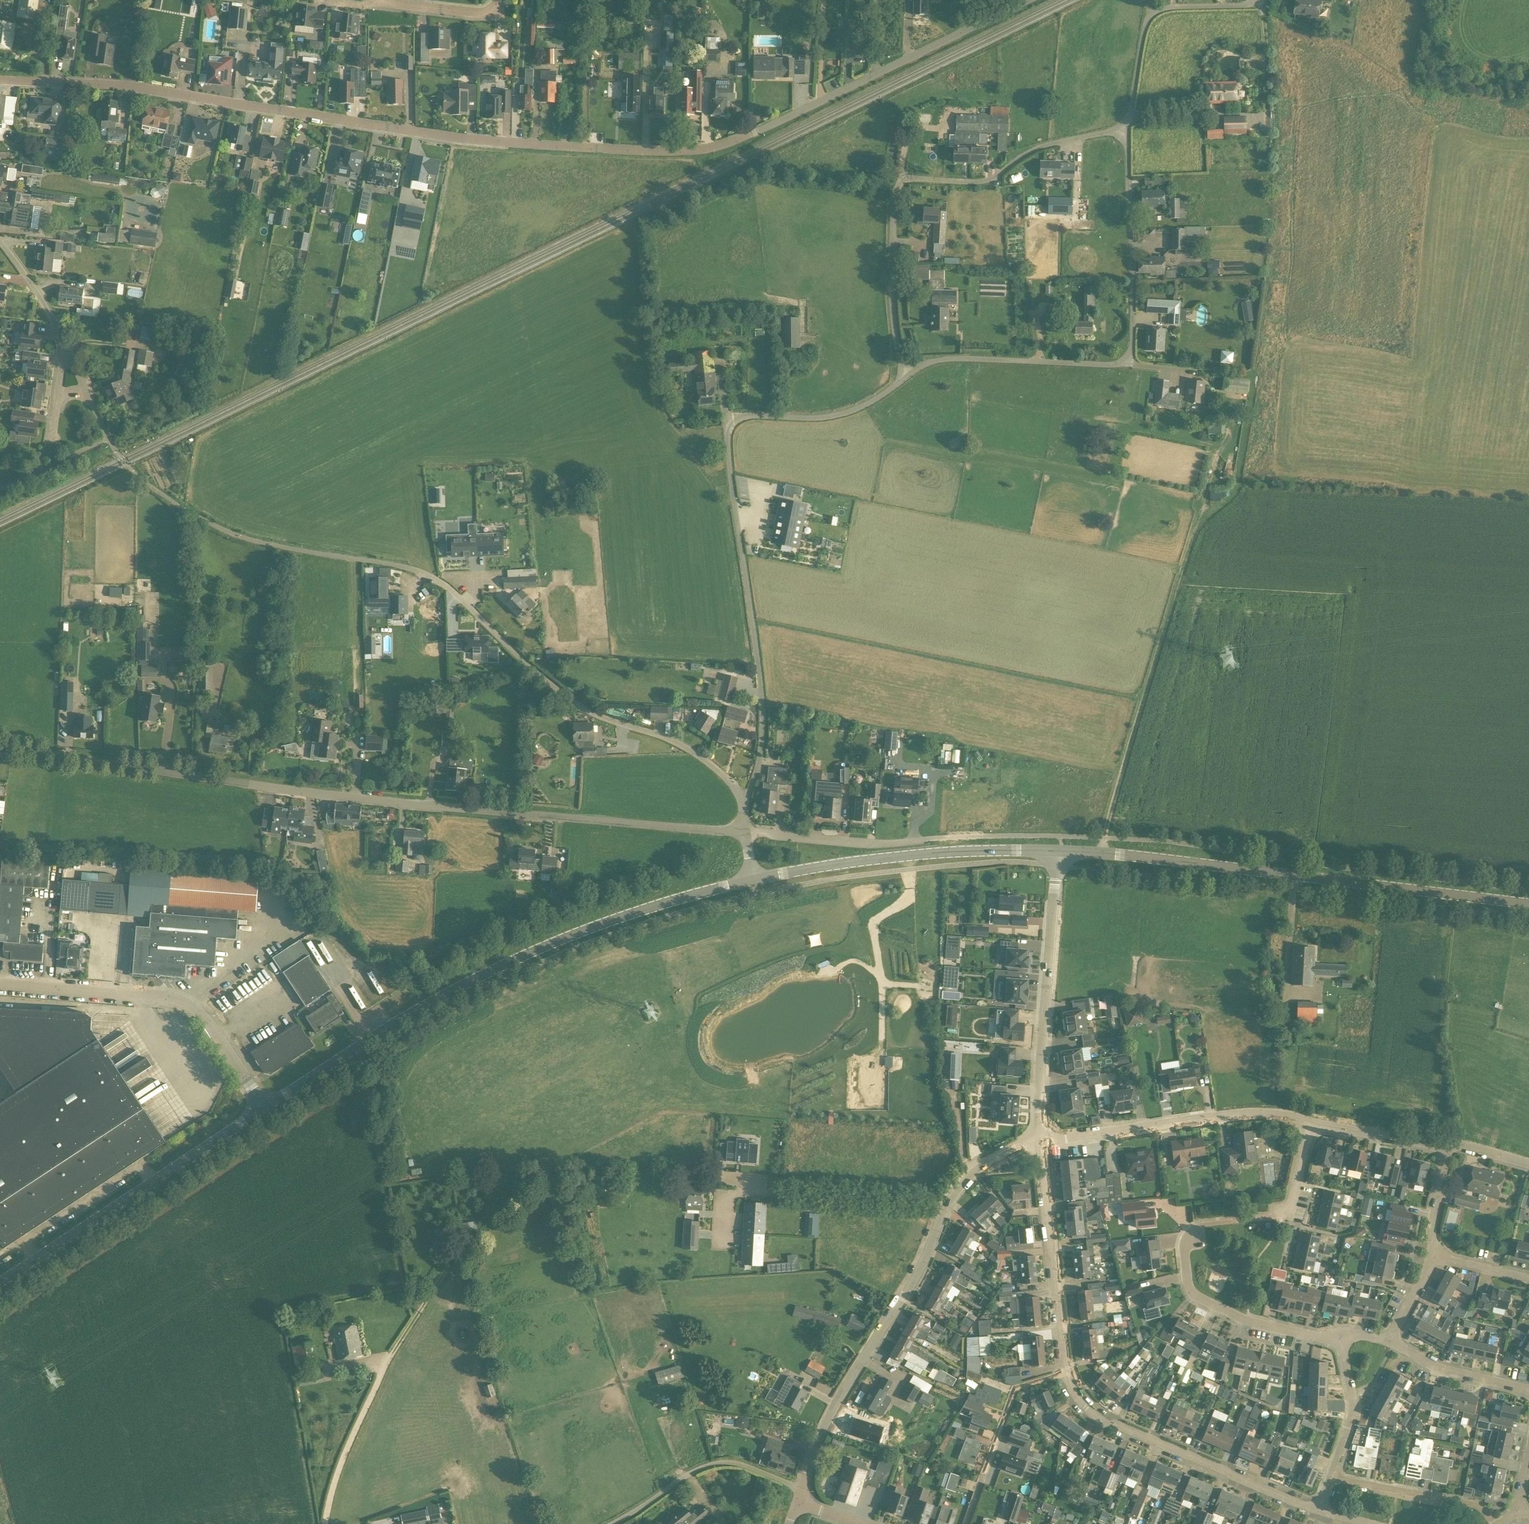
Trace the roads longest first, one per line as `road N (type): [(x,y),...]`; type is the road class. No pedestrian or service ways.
road 1 (residential): [(813,105),(715,147),(661,151),(460,138),(134,87),(0,79)]
road 2 (unclassified): [(745,832),(337,796),(0,748)]
road 3 (unclassified): [(746,802),(705,758),(569,699),(436,580),(263,544),(184,510)]
road 4 (unclassified): [(746,802),(763,717),(727,432),(741,417),(846,413),(904,378)]
road 5 (tertiary): [(265,1107),(383,1030),(506,964),(639,911),(753,879)]
road 6 (tertiary): [(1528,904),(1059,851)]
road 7 (unclassified): [(904,378),(943,360),(1110,365),(1127,358),(1127,128)]
road 8 (unclassified): [(802,1491),(833,1411),(920,1271),(947,1203),(999,1155),(1040,1141)]
road 9 (unclassified): [(904,378),(891,261),(901,183),(984,181),(1036,148),(1127,128)]
road 10 (residential): [(1313,1122),(1289,1215),(1196,1227),(1185,1256),(1188,1287),(1248,1321),(1343,1336)]
road 11 (unclassified): [(325,1523),(333,1479),(399,1339),(534,1174)]
road 12 (track): [(1103,853),(1199,514)]
road 13 (unclassified): [(0,984),(185,1004),(203,1017),(265,1107)]
road 14 (tertiary): [(0,1282),(265,1107)]
road 15 (tertiary): [(753,879),(922,854),(1059,851)]
road 16 (residential): [(1318,1511),(1107,1424),(1073,1393),(1065,1374)]
road 17 (unclassified): [(1040,1141),(1059,851)]
road 18 (residential): [(1313,1122),(1232,1114),(1040,1141)]
road 19 (unclassified): [(813,105),(1029,0)]
road 20 (residential): [(1065,1374),(1040,1141)]
road 21 (unclassified): [(1127,128),(1151,15),(1256,0)]
road 22 (unclassified): [(802,1491),(727,1462),(689,1475),(610,1523)]
road 23 (residential): [(965,1523),(1012,1389),(1065,1374)]
road 24 (unclassified): [(926,839),(745,832)]
road 25 (residential): [(58,395),(64,343),(0,240)]
road 26 (residential): [(1331,1478),(1473,1505),(1495,1523)]
road 27 (residential): [(1528,1389),(1440,1370),(1389,1340)]
road 28 (residential): [(1331,1478),(1354,1406),(1343,1336)]
road 29 (residential): [(1449,1146),(1313,1122)]
road 30 (residential): [(381,0),(485,16),(502,0)]

